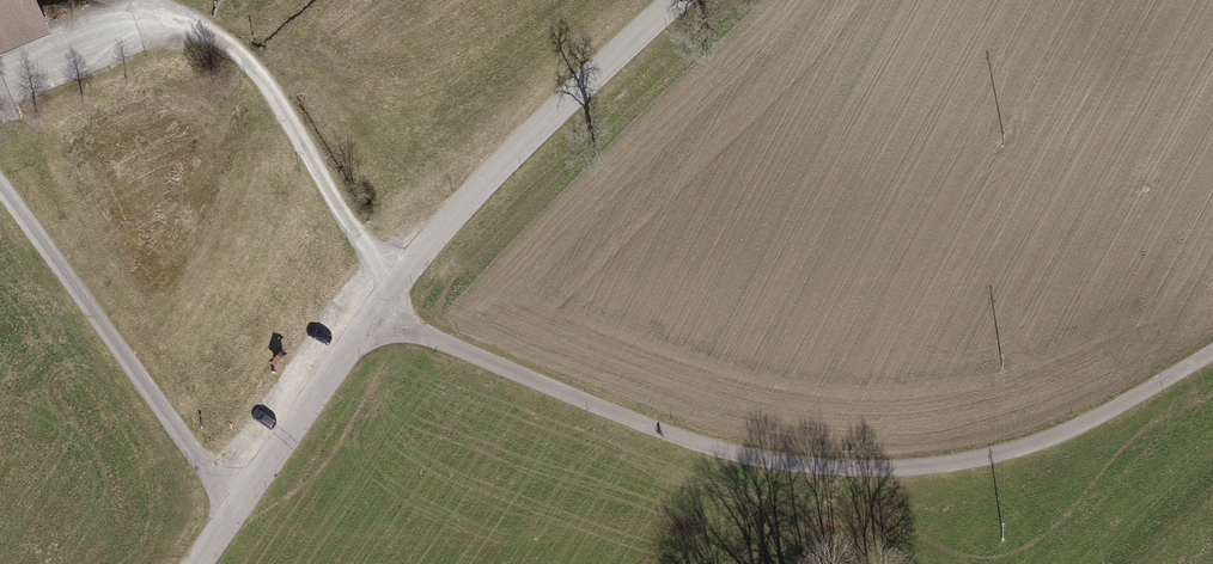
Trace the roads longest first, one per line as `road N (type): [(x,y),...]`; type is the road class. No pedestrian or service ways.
road 1 (track): [(389,290),(412,324),(448,344),(698,446),(796,467),(881,470),(1019,449),(1153,389),(1212,353)]
road 2 (tertiary): [(686,0),(389,290),(198,563)]
road 3 (track): [(0,189),(203,466),(240,504)]

